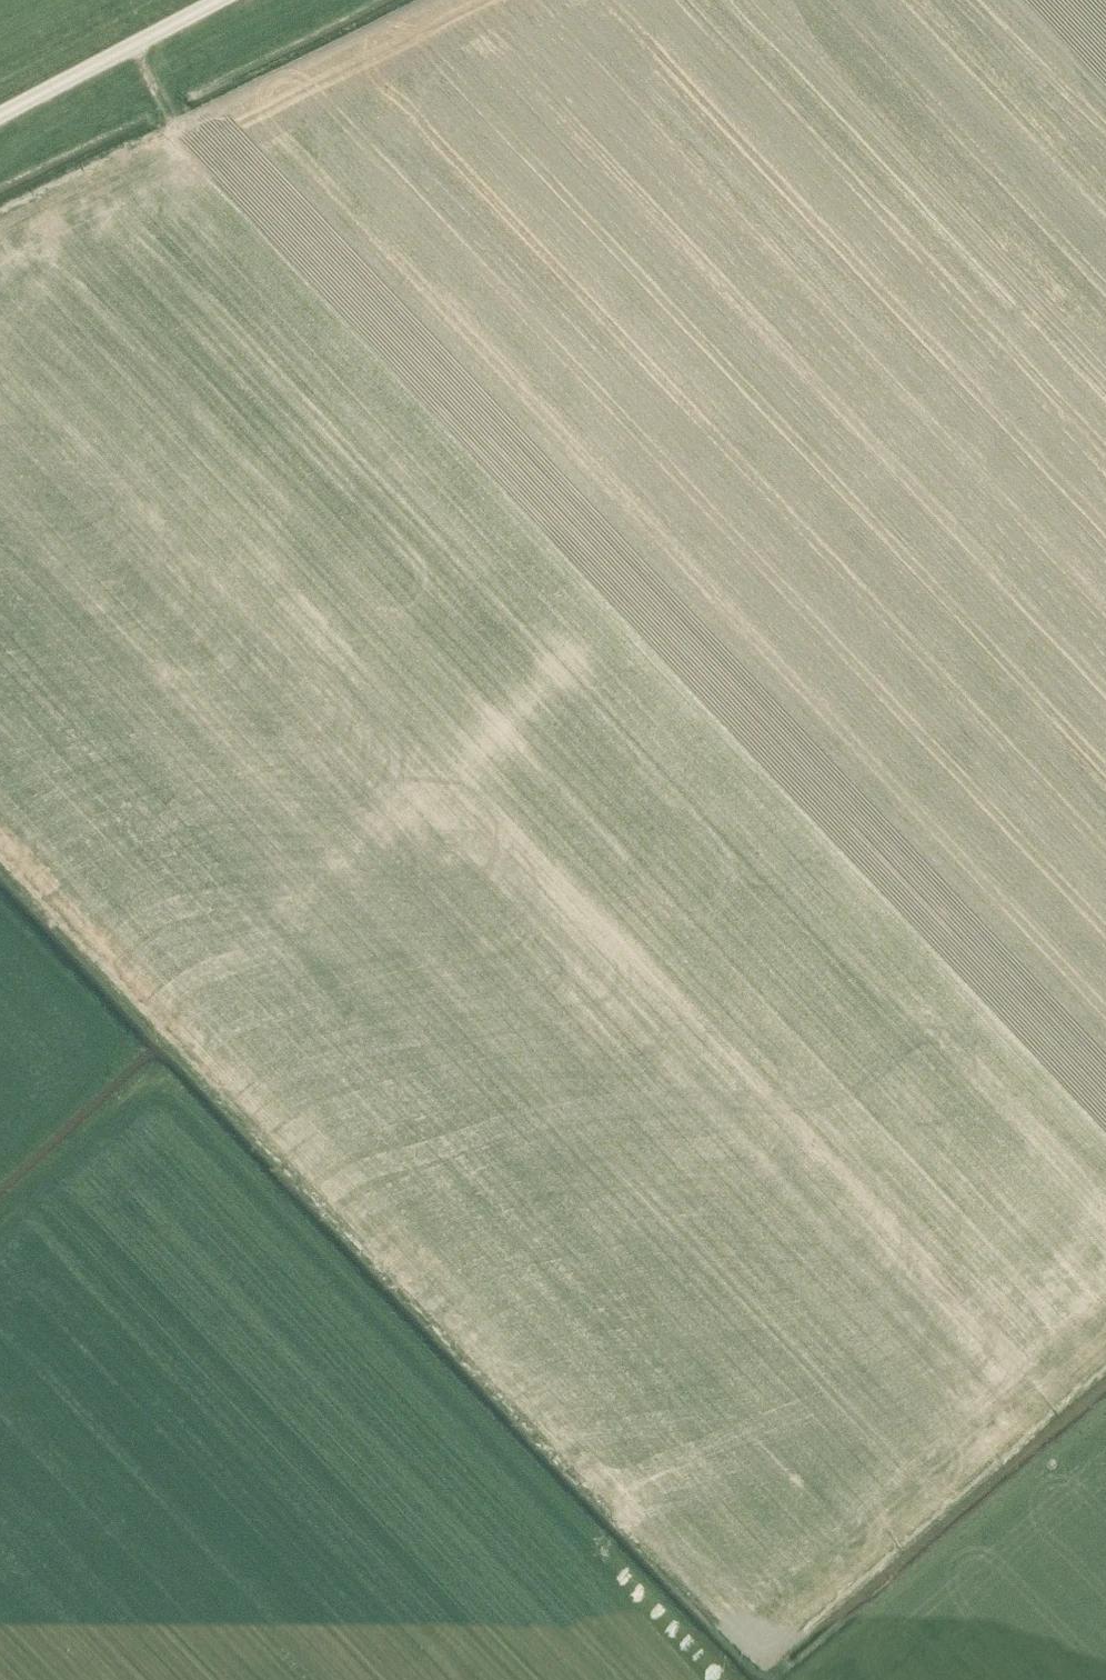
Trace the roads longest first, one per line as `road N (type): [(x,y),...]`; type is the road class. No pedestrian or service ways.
road 1 (unclassified): [(0,114),(215,0)]

